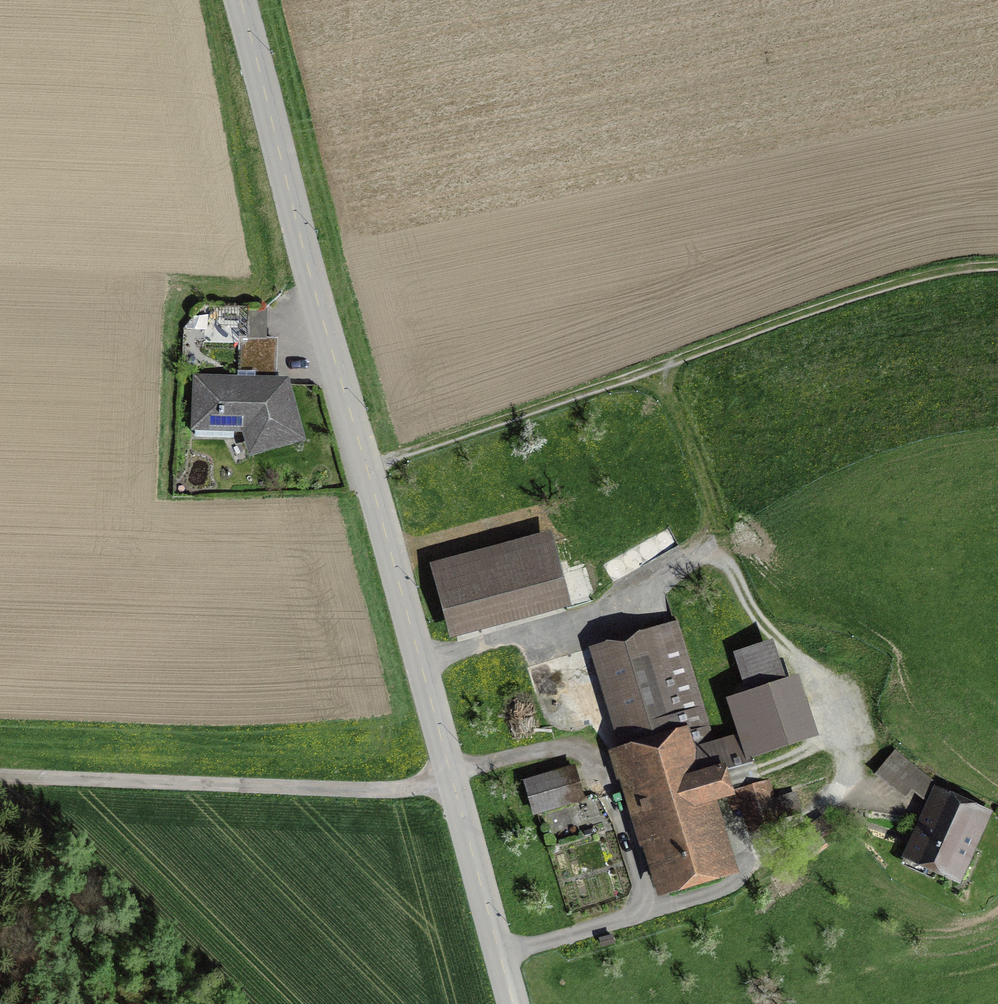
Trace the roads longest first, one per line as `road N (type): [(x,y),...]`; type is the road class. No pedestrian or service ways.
road 1 (unclassified): [(511,1003),(240,0)]
road 2 (track): [(370,469),(884,285),(997,265)]
road 3 (track): [(628,378),(672,401),(739,586),(822,694),(825,710),(809,750),(770,771)]
road 4 (track): [(453,788),(0,783)]
road 5 (track): [(421,663),(613,611),(722,543)]
road 6 (track): [(0,790),(225,1003)]

